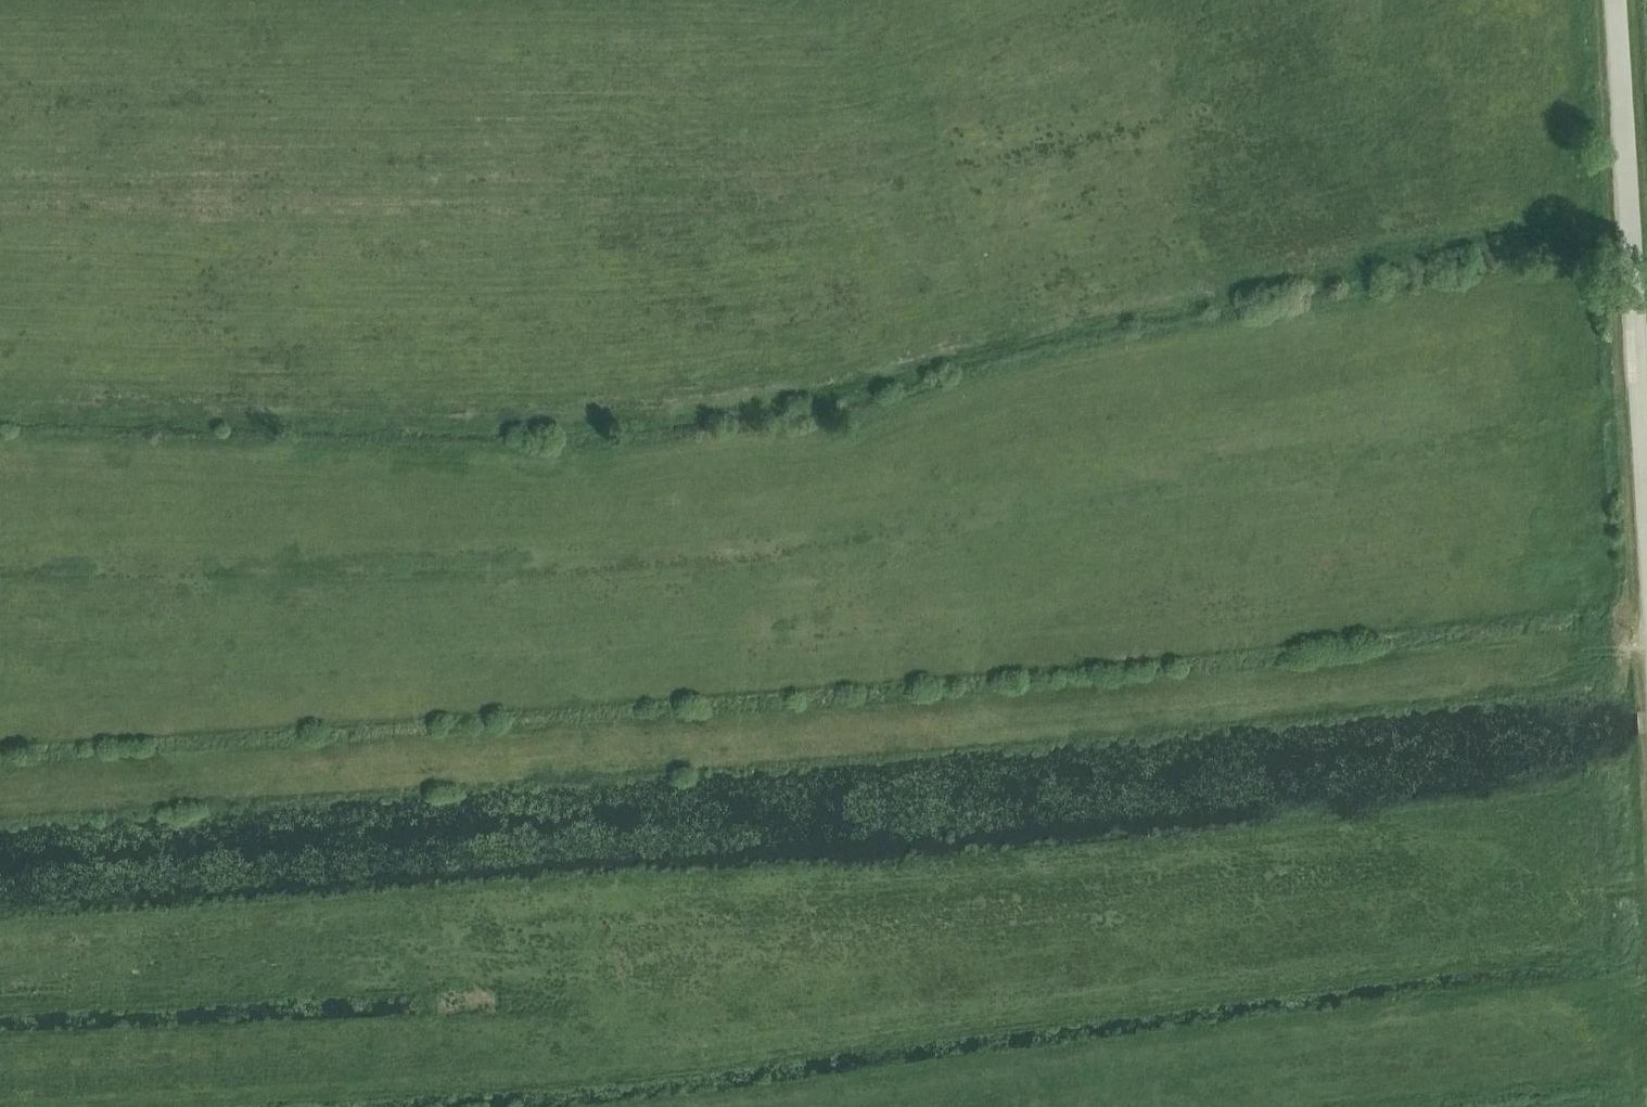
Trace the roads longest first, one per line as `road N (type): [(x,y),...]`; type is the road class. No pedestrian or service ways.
road 1 (unclassified): [(1646,516),(1615,0)]

